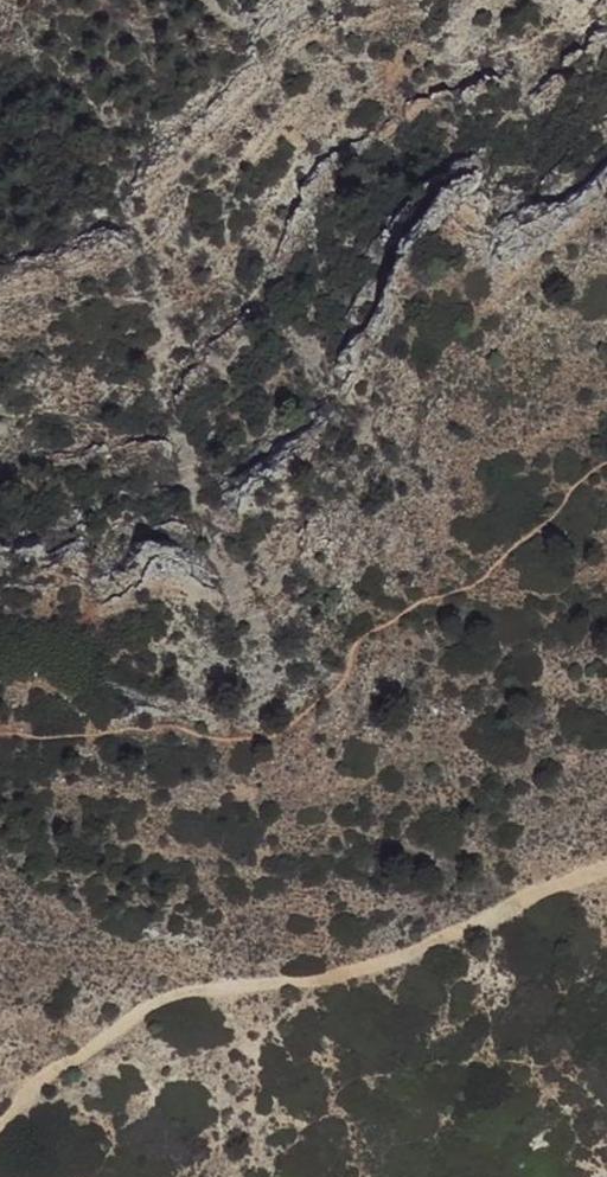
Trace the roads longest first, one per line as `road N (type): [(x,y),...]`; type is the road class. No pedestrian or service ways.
road 1 (track): [(0,1128),(41,1083),(153,1005),(370,972),(606,867)]

